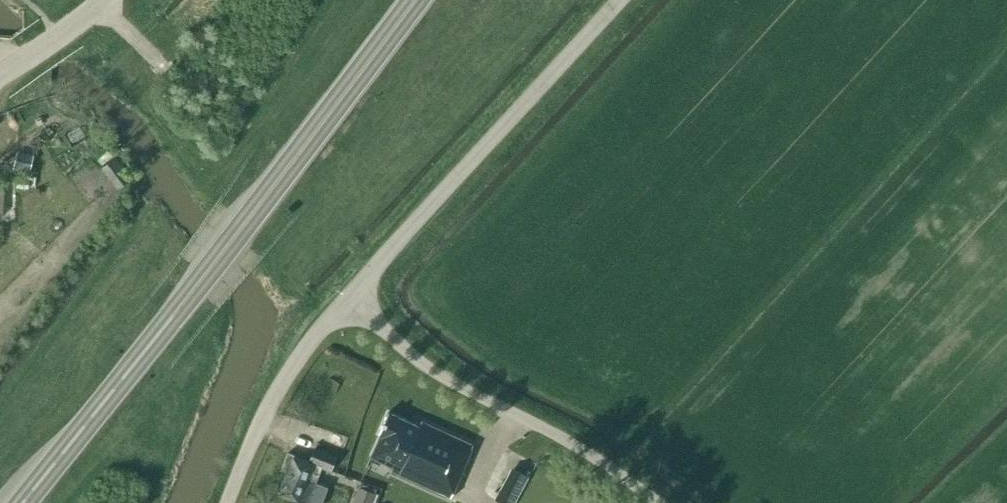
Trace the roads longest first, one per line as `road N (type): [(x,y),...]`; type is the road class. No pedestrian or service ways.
road 1 (trunk): [(30,502),(198,294),(415,0)]
road 2 (unclassified): [(348,300),(618,0)]
road 3 (unclassified): [(659,502),(417,359),(348,300)]
road 4 (unclassified): [(227,502),(274,401),(348,300)]

